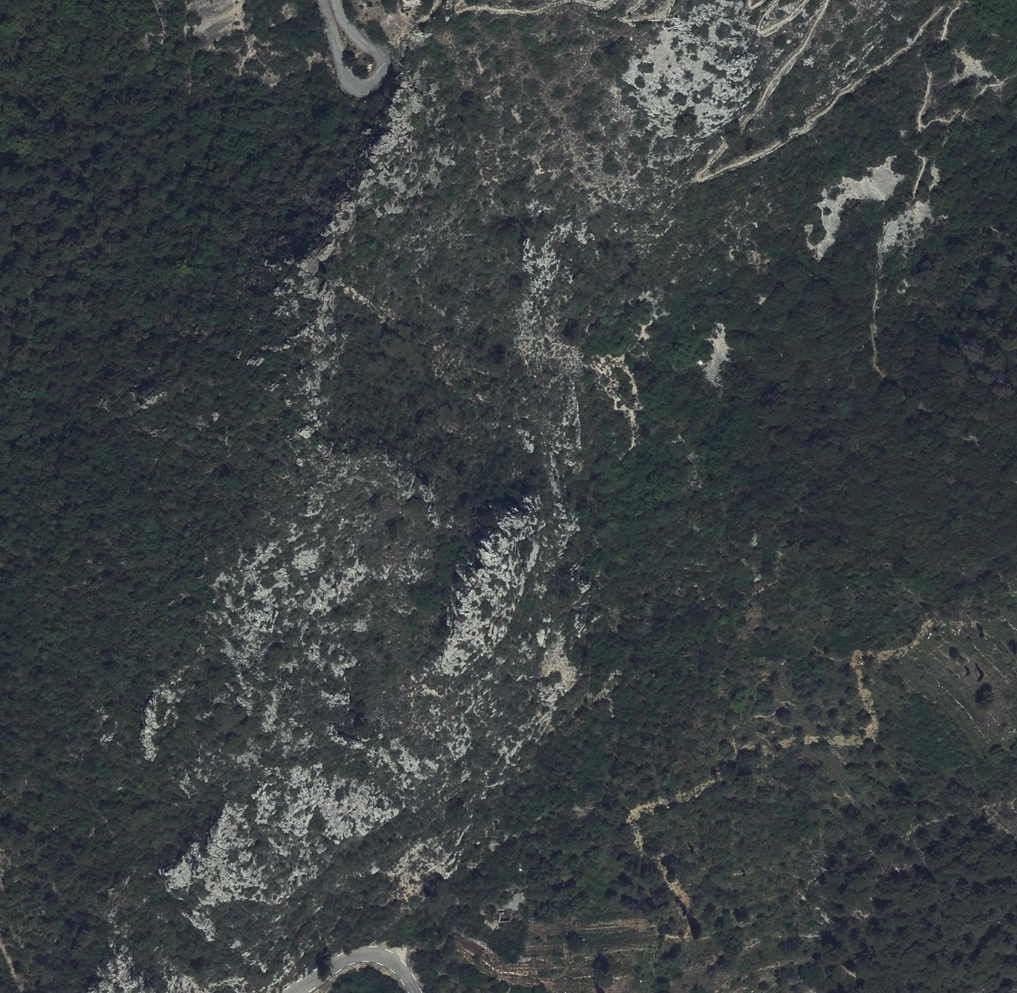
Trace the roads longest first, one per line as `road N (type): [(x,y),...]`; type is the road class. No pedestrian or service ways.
road 1 (unclassified): [(342,0),(353,27),(384,59),(376,85),(352,80),(323,0)]
road 2 (tertiary): [(299,992),(359,956),(394,965),(415,992)]

